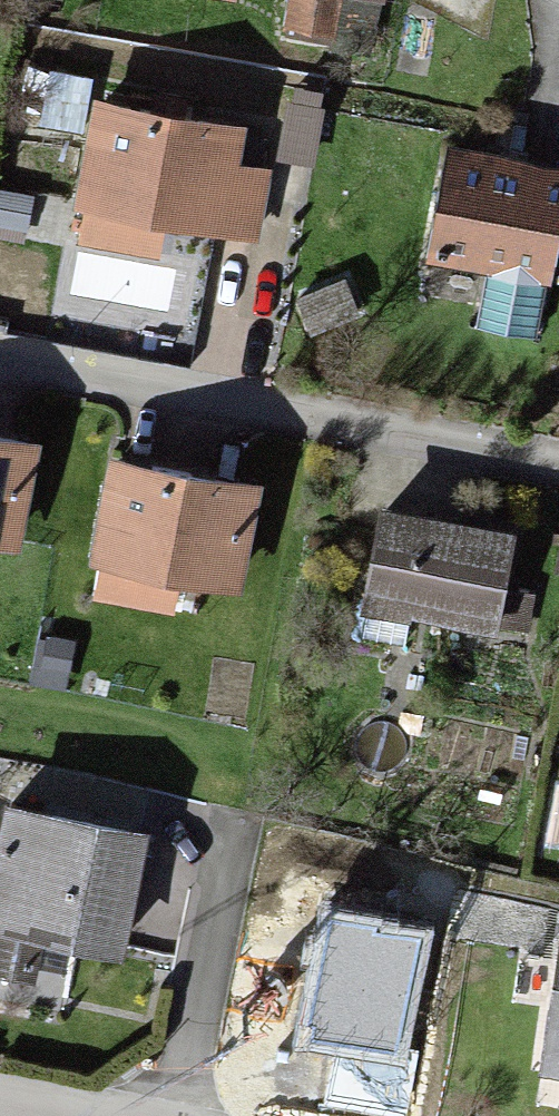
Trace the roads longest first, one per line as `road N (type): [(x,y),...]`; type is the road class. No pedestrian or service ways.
road 1 (residential): [(0,360),(558,468)]

